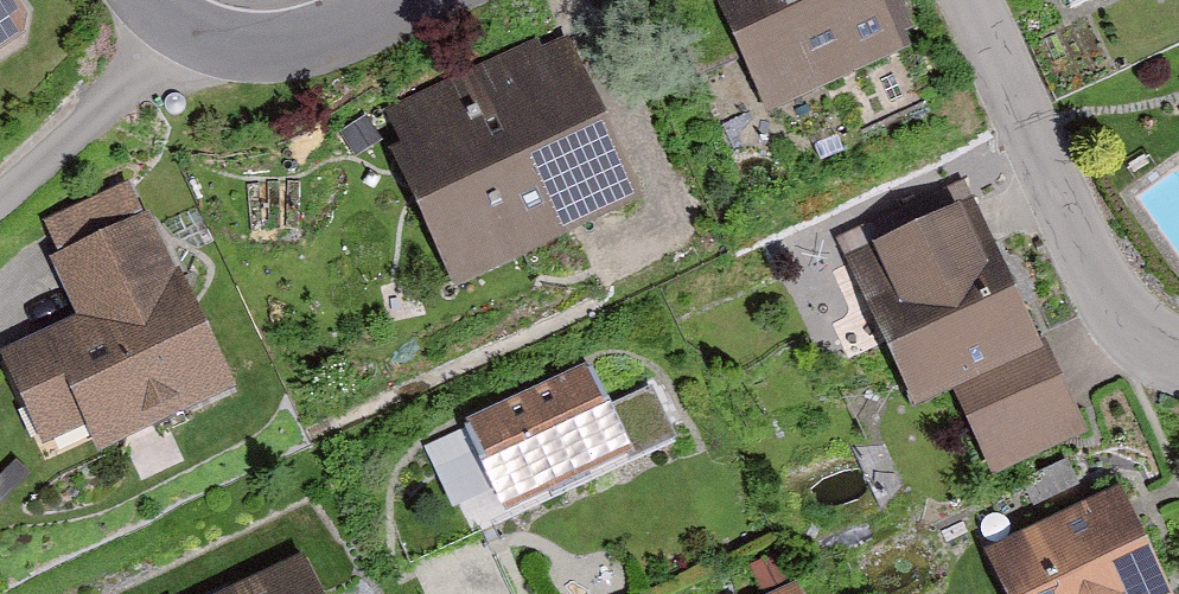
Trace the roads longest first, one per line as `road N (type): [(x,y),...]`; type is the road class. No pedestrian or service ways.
road 1 (residential): [(975,0),(1103,289),(1131,322),(1178,350)]
road 2 (residential): [(404,0),(313,36),(242,44),(181,24),(153,0)]

